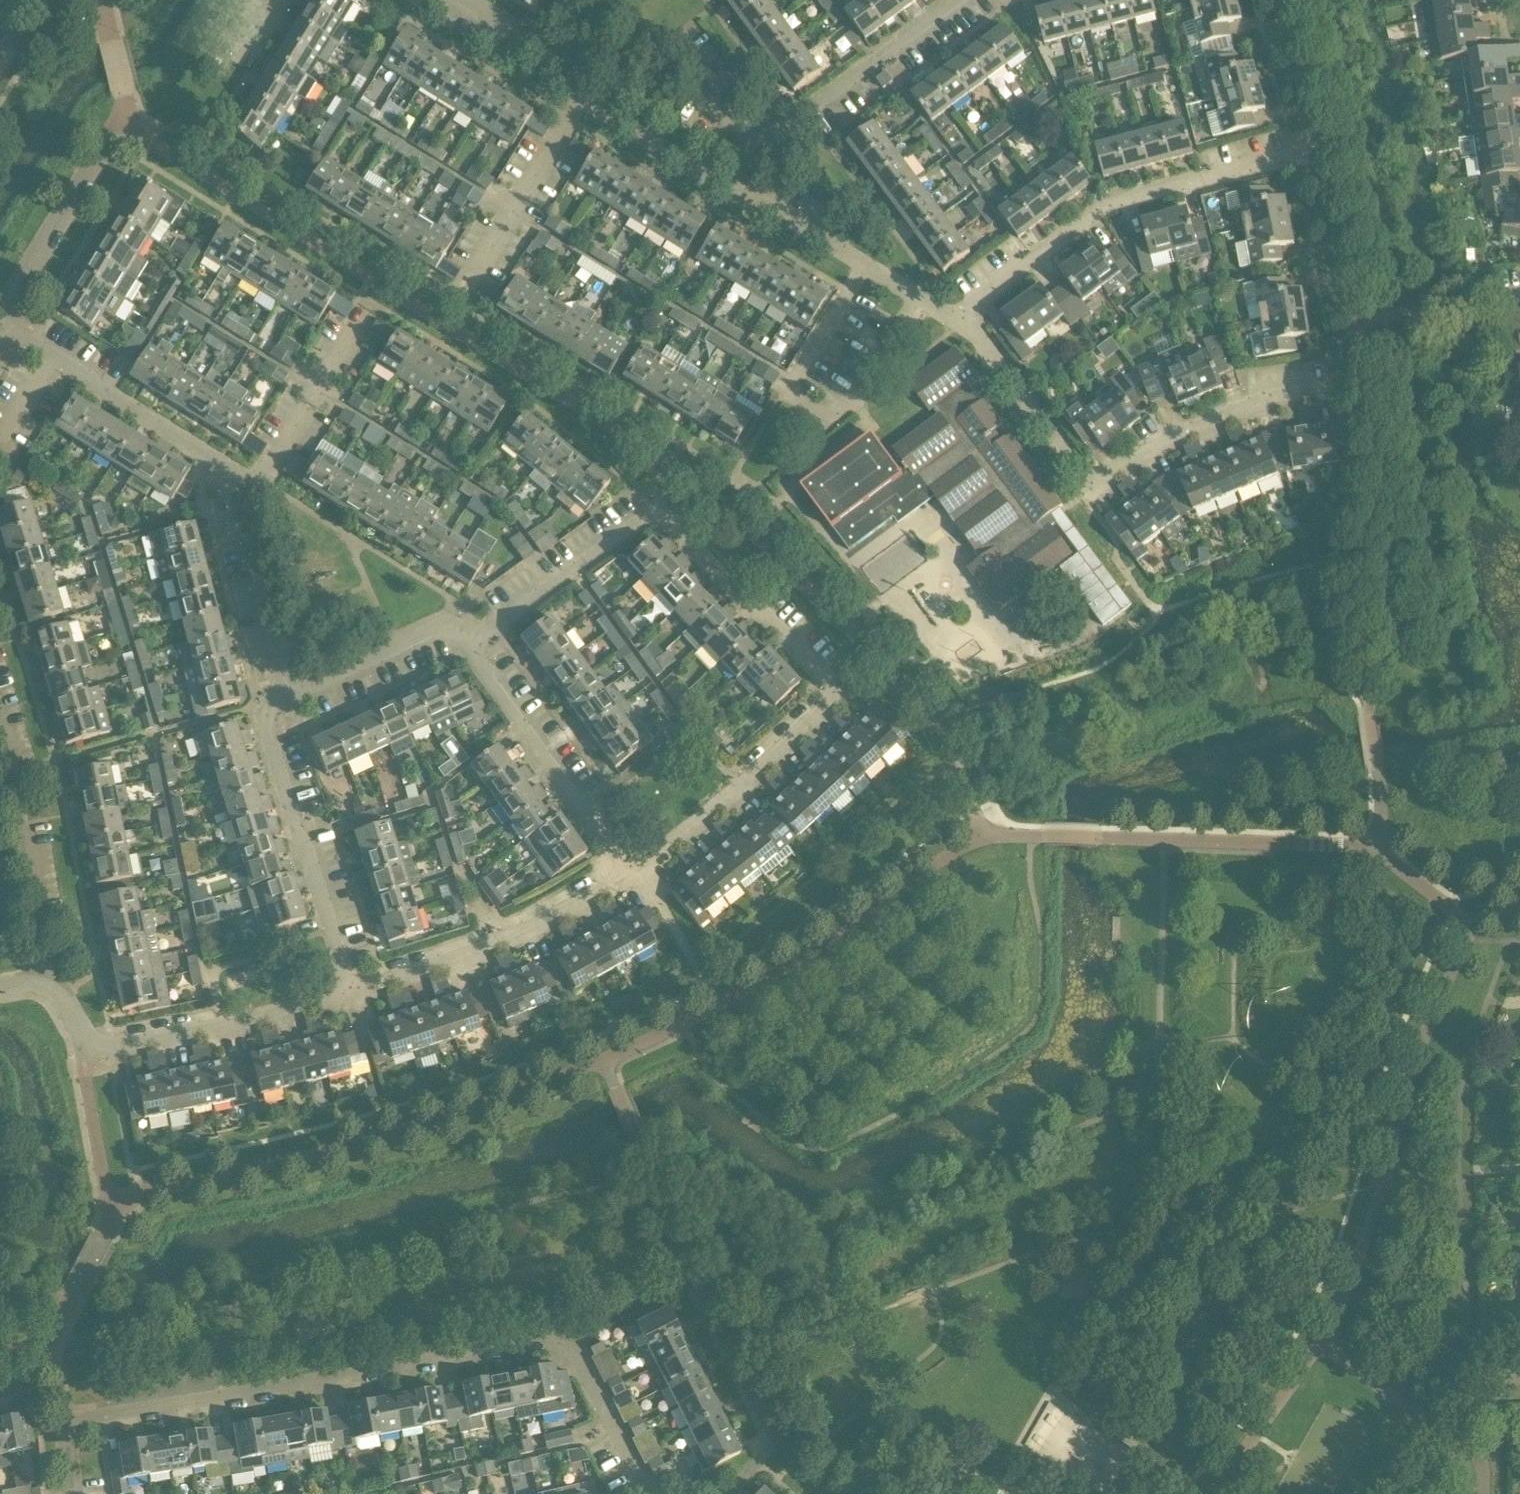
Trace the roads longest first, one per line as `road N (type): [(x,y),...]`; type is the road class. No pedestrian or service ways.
road 1 (residential): [(72,1493),(63,1423),(563,1337),(644,1493)]
road 2 (residential): [(1092,491),(1146,452),(1215,420),(1274,398),(1367,382),(1325,148)]
road 3 (residential): [(628,875),(660,859),(840,696),(662,511)]
road 4 (residential): [(955,317),(1106,201),(1325,148)]
road 5 (residential): [(356,997),(264,719),(292,694)]
road 6 (residential): [(356,997),(497,943),(628,875)]
road 7 (residential): [(732,189),(757,146),(956,0)]
road 8 (residential): [(245,483),(2,328)]
road 9 (residential): [(83,1053),(231,1029),(356,997)]
road 10 (residential): [(628,875),(474,643)]
road 11 (residential): [(47,984),(20,780),(0,722)]
road 12 (residential): [(955,317),(732,189)]
road 13 (residential): [(474,643),(662,511)]
road 14 (residential): [(1092,491),(955,317)]
road 15 (residential): [(292,694),(240,501),(245,483)]
road 16 (residential): [(470,287),(580,100)]
road 17 (residential): [(2,328),(104,139)]
road 18 (residential): [(245,483),(260,480),(363,323)]
road 19 (residential): [(292,694),(444,624),(474,643)]
road 20 (residential): [(732,189),(580,100)]
road 21 (residential): [(1421,1493),(1491,1393),(1519,1370)]
road 22 (residential): [(1325,148),(1288,0)]

